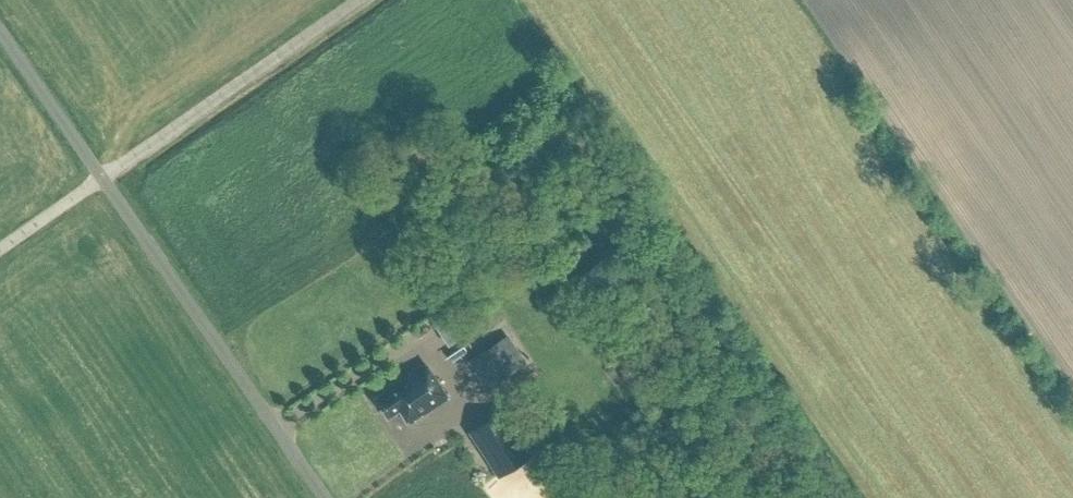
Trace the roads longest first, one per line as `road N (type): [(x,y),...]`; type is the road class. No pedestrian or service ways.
road 1 (unclassified): [(328,497),(0,31)]
road 2 (track): [(100,179),(354,0)]

